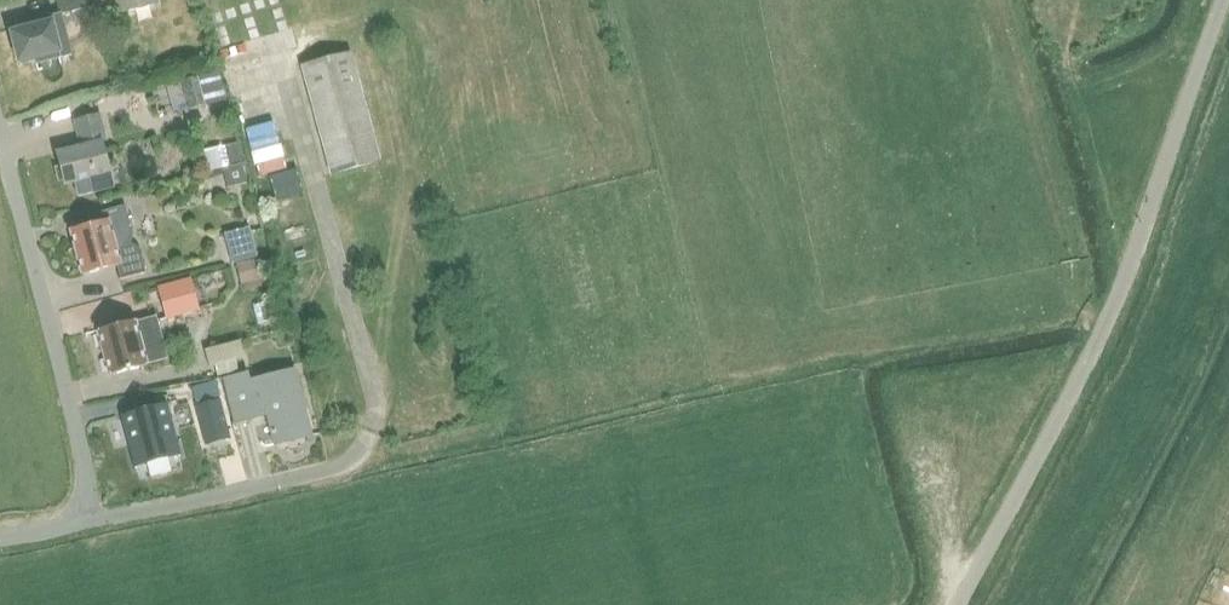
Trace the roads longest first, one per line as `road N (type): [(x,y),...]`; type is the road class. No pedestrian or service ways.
road 1 (unclassified): [(956,604),(1121,297),(1228,24)]
road 2 (unclassified): [(94,520),(0,149)]
road 3 (unclassified): [(94,520),(334,467)]

